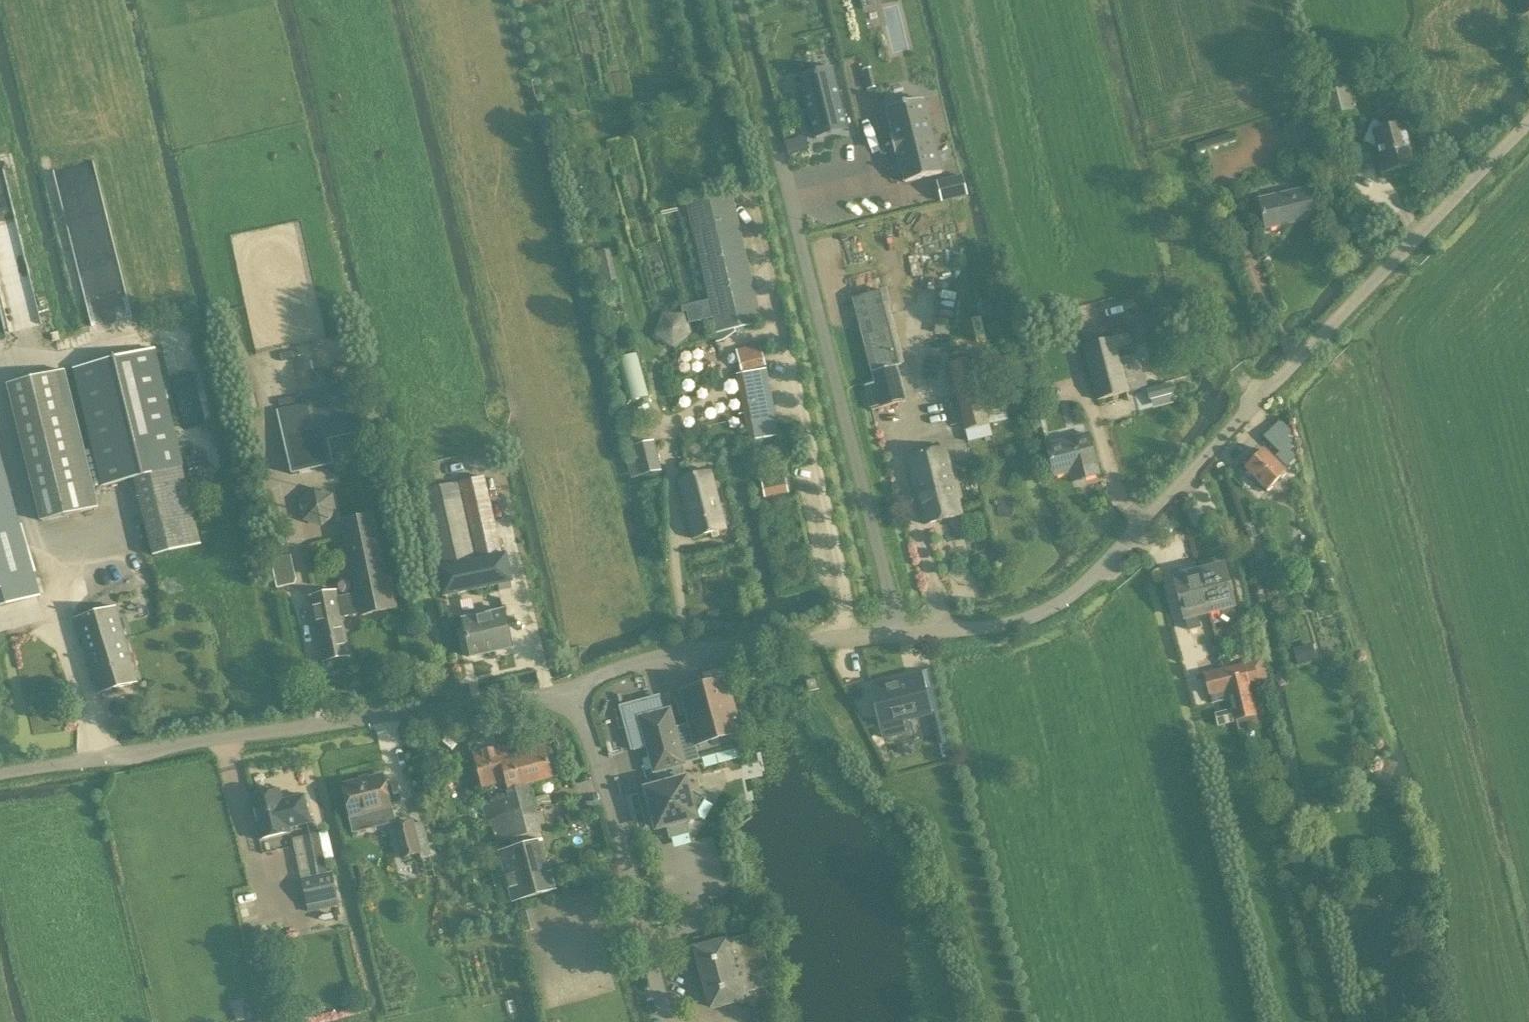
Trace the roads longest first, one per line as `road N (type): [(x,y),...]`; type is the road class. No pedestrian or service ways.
road 1 (residential): [(575,692),(620,669),(688,651),(1005,626),(1054,607),(1528,129)]
road 2 (residential): [(575,692),(0,775)]
road 3 (track): [(1138,0),(1185,144),(1241,370),(1260,397)]
road 4 (track): [(0,416),(50,611),(106,759)]
road 5 (residential): [(668,1021),(575,692)]
road 6 (track): [(550,542),(575,692)]

